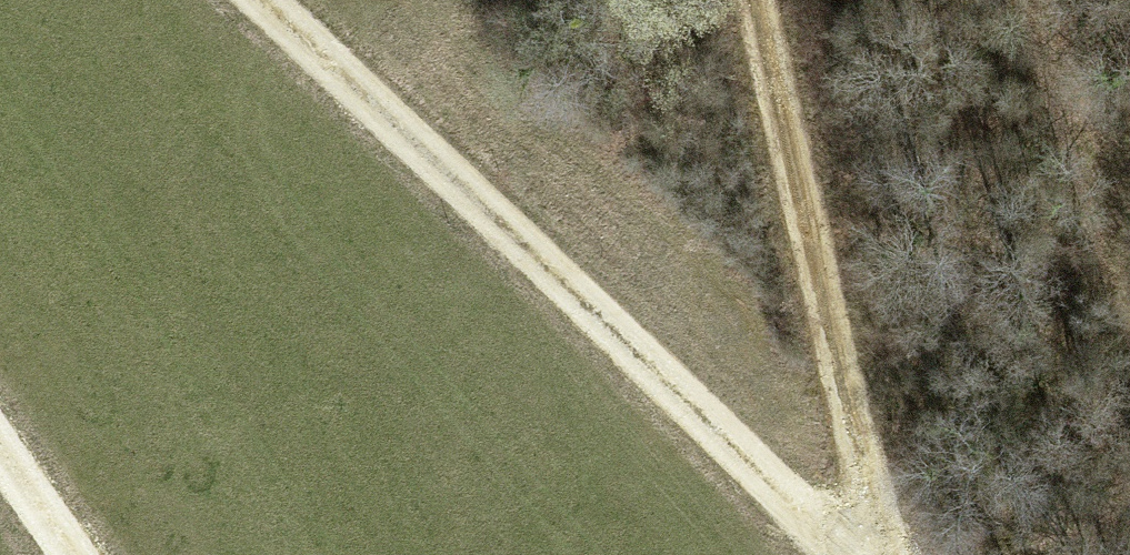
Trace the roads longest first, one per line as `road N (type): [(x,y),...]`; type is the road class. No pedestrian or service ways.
road 1 (track): [(263,0),(868,554)]
road 2 (track): [(759,0),(897,554)]
road 3 (track): [(0,433),(86,554)]

